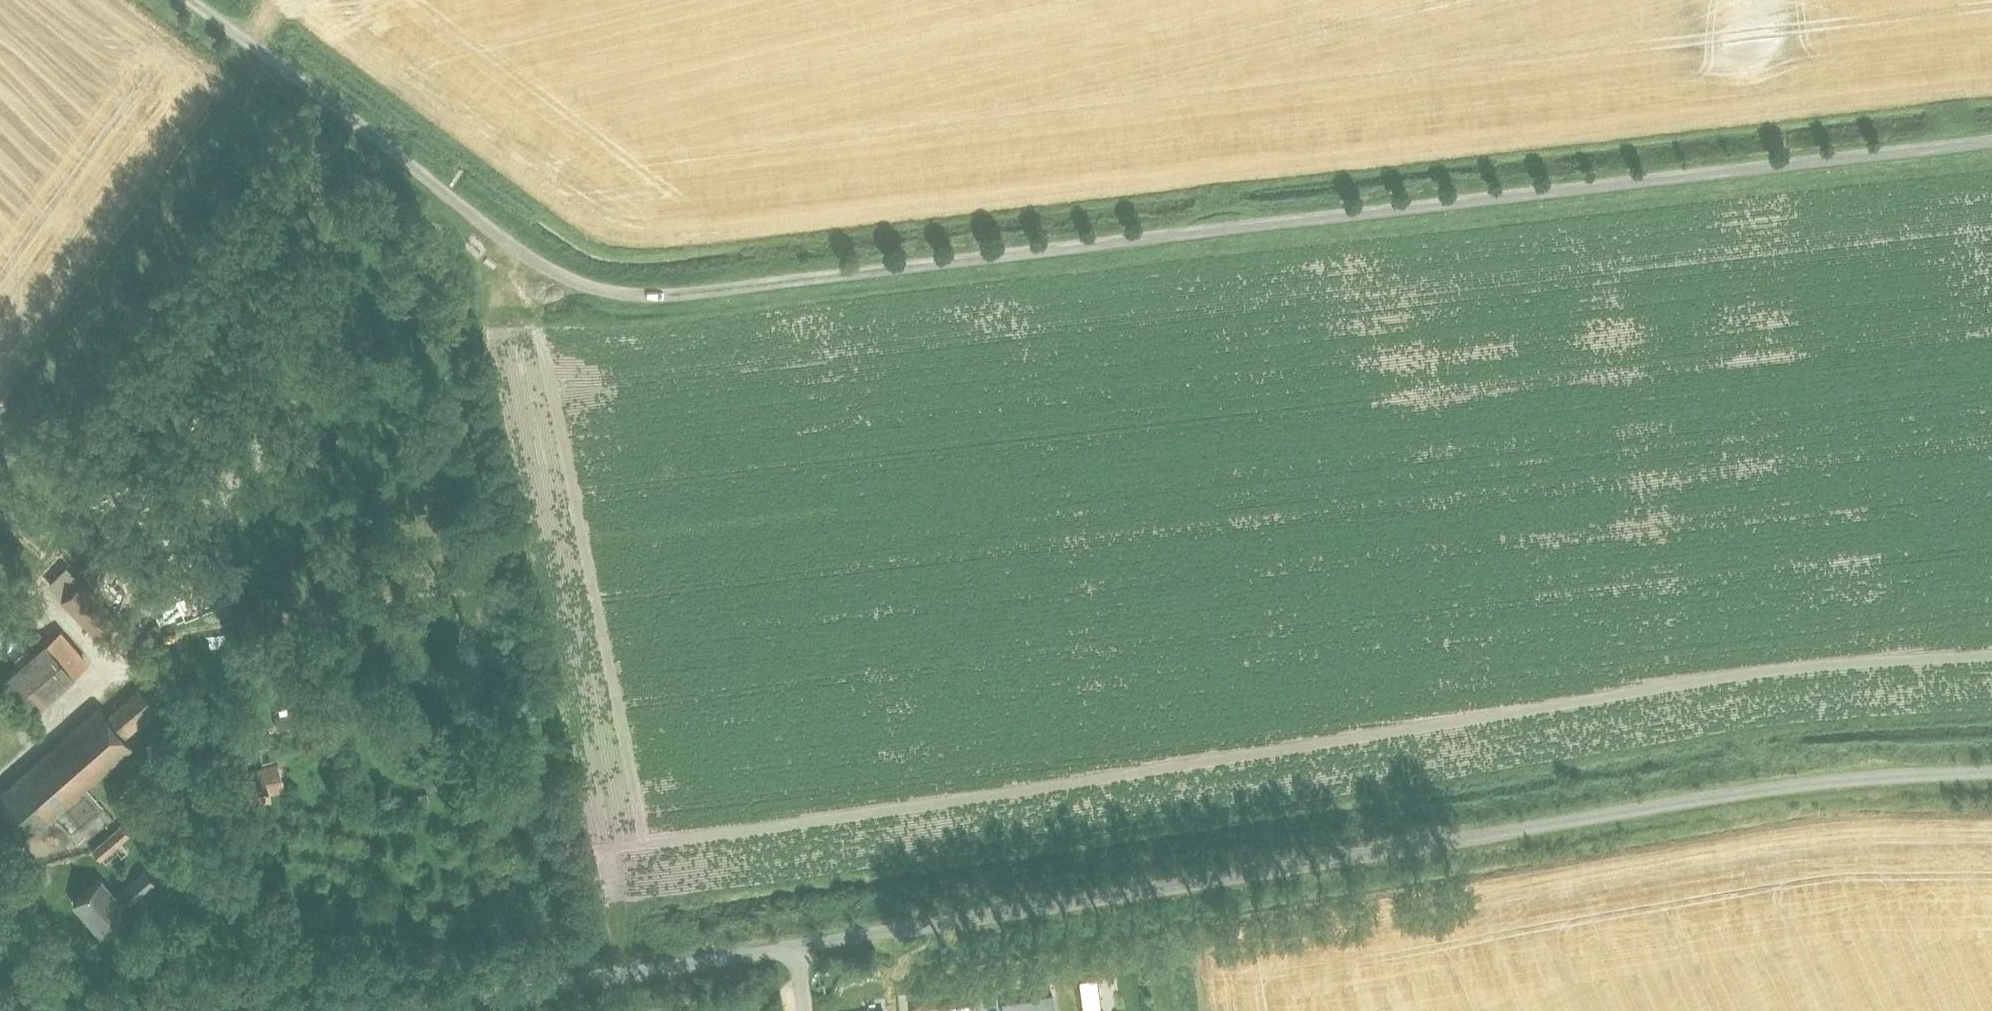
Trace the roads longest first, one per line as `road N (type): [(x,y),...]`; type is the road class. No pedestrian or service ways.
road 1 (unclassified): [(1991,771),(1786,785),(396,1010)]

